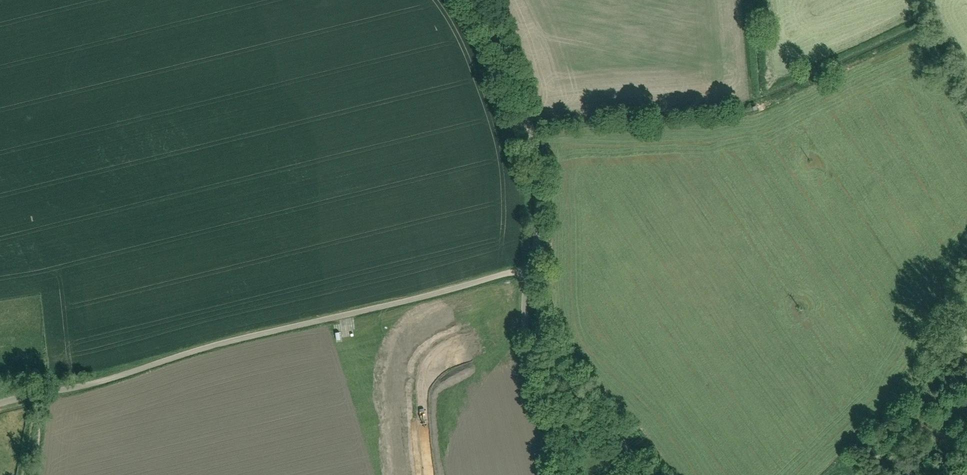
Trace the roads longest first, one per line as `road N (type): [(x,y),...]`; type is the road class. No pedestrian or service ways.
road 1 (residential): [(529,272),(0,400)]
road 2 (unclassified): [(481,0),(514,62),(534,127),(539,201),(529,272)]
road 3 (unclassified): [(529,272),(546,340),(647,474)]
road 4 (residential): [(558,474),(526,326),(529,272)]

